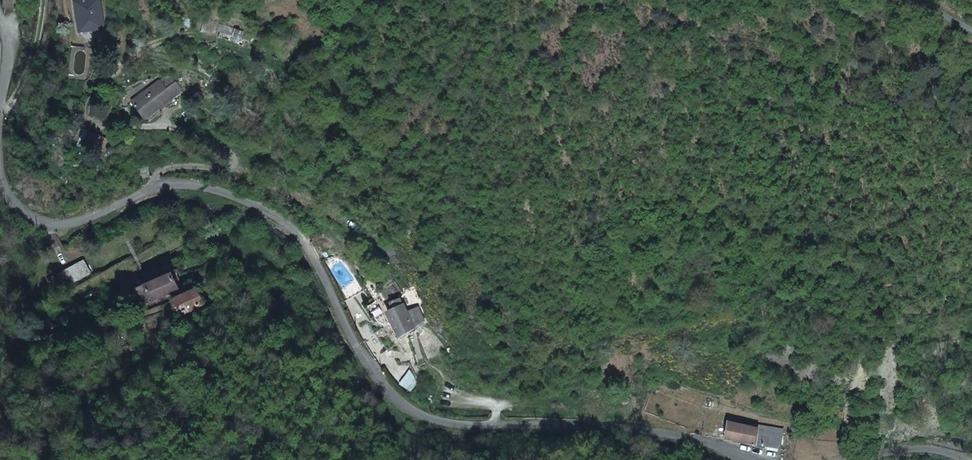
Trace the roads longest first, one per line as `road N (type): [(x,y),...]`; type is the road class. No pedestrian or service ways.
road 1 (residential): [(0,167),(19,207),(47,222),(79,222),(164,185),(205,185),(274,210),(317,253),(343,326),(383,389),(421,415),(468,425),(619,425),(758,459)]
road 2 (residential): [(0,19),(8,67),(0,141)]

